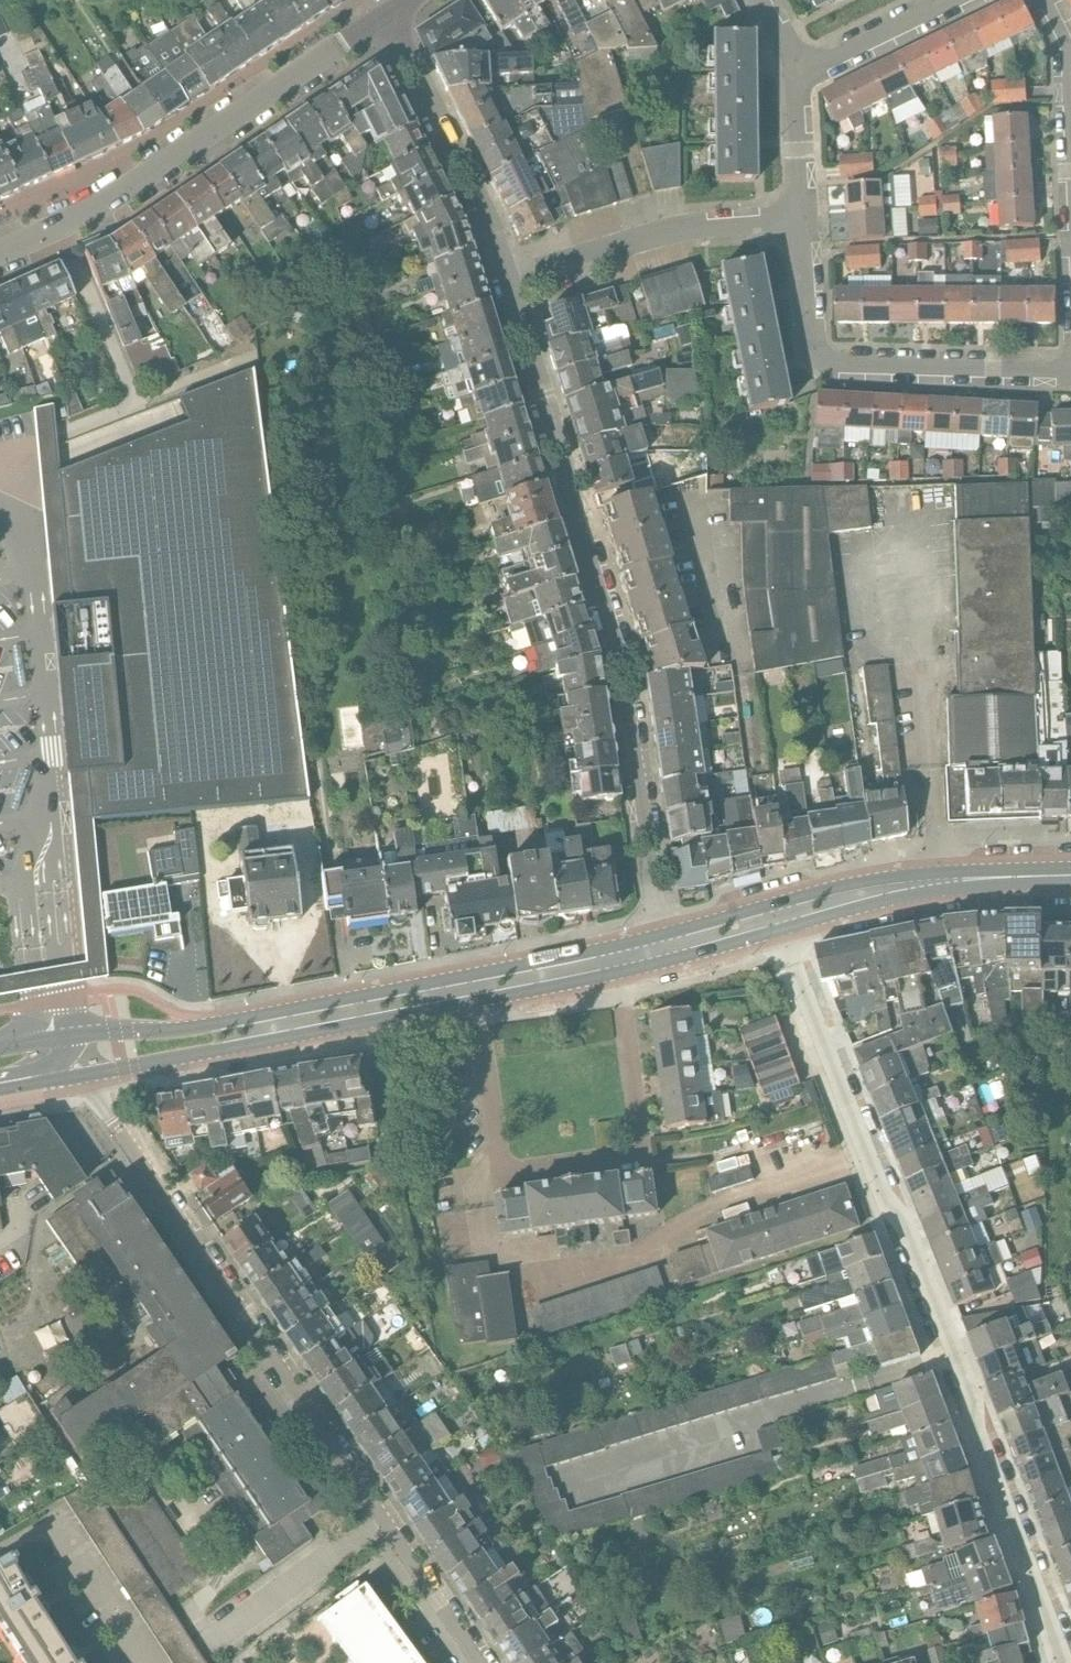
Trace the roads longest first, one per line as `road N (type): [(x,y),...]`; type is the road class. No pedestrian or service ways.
road 1 (residential): [(1055,1662),(953,1357),(777,917)]
road 2 (residential): [(76,1075),(481,1662)]
road 3 (residential): [(669,947),(614,634),(500,279)]
road 4 (residential): [(0,252),(129,189),(382,18)]
road 5 (tertiary): [(263,1029),(669,947)]
road 6 (residential): [(500,279),(663,231),(801,219)]
road 7 (tertiary): [(777,917),(908,885),(1070,875)]
road 8 (residential): [(500,279),(475,204),(382,18)]
road 9 (tertiary): [(263,1029),(199,1025),(0,1048)]
road 10 (residential): [(819,351),(825,361),(1070,369)]
road 11 (tertiary): [(76,1075),(206,1051),(263,1029)]
road 12 (residential): [(796,77),(955,0)]
road 13 (residential): [(801,219),(796,77)]
road 14 (residential): [(819,351),(809,327),(801,219)]

